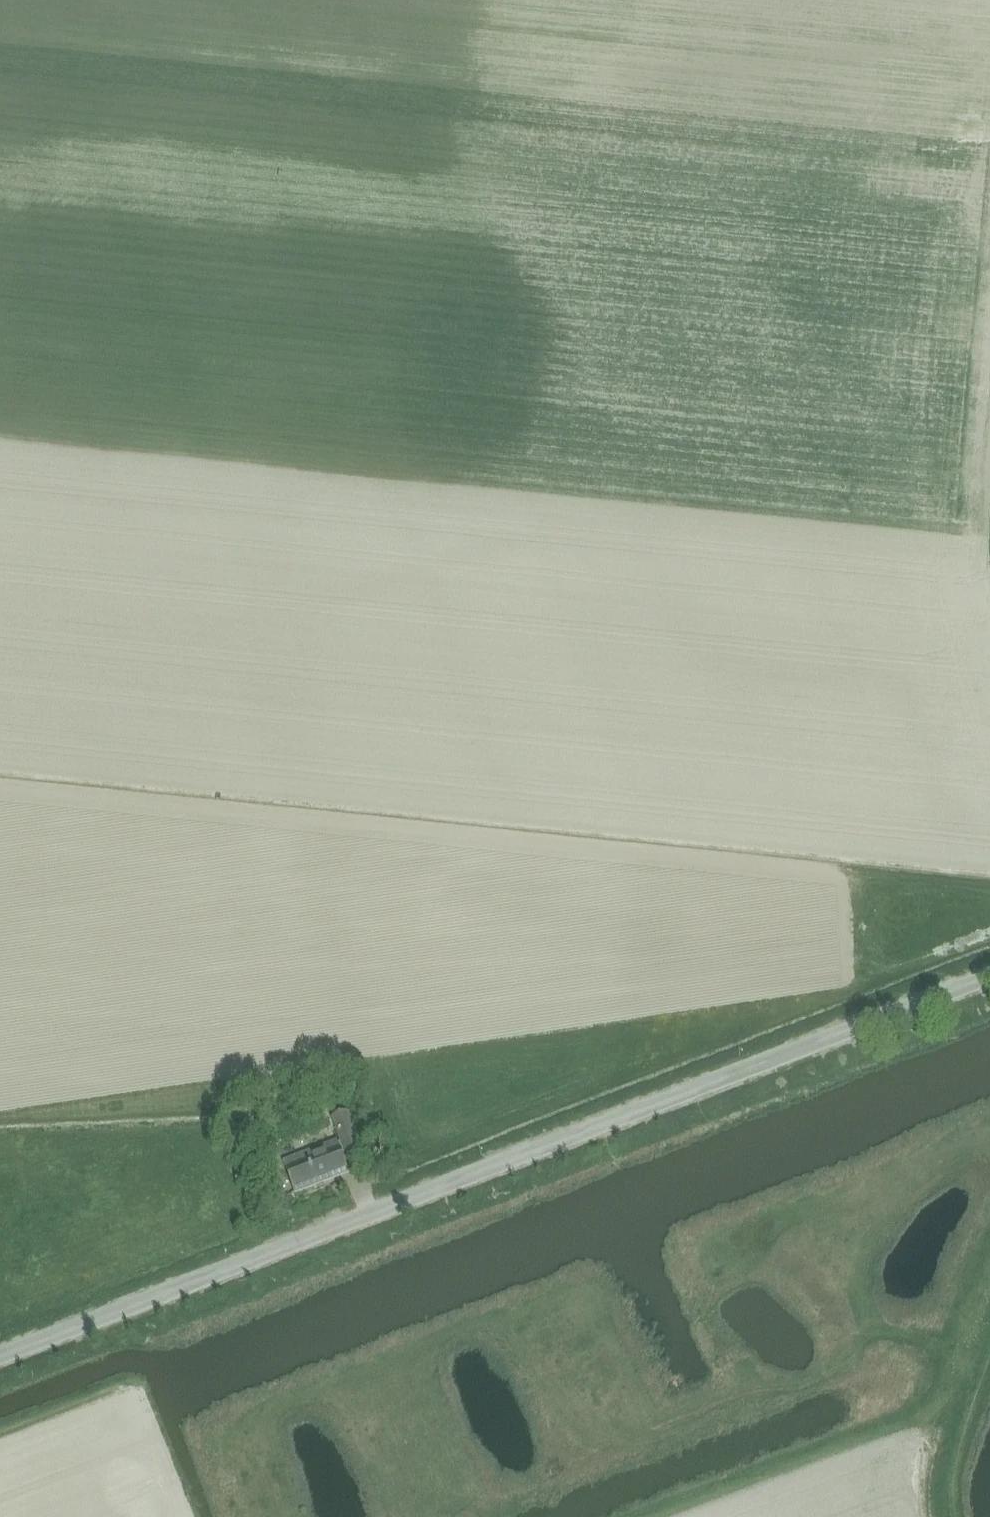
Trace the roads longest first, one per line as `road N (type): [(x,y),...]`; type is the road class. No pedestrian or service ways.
road 1 (unclassified): [(0,1360),(989,977)]

